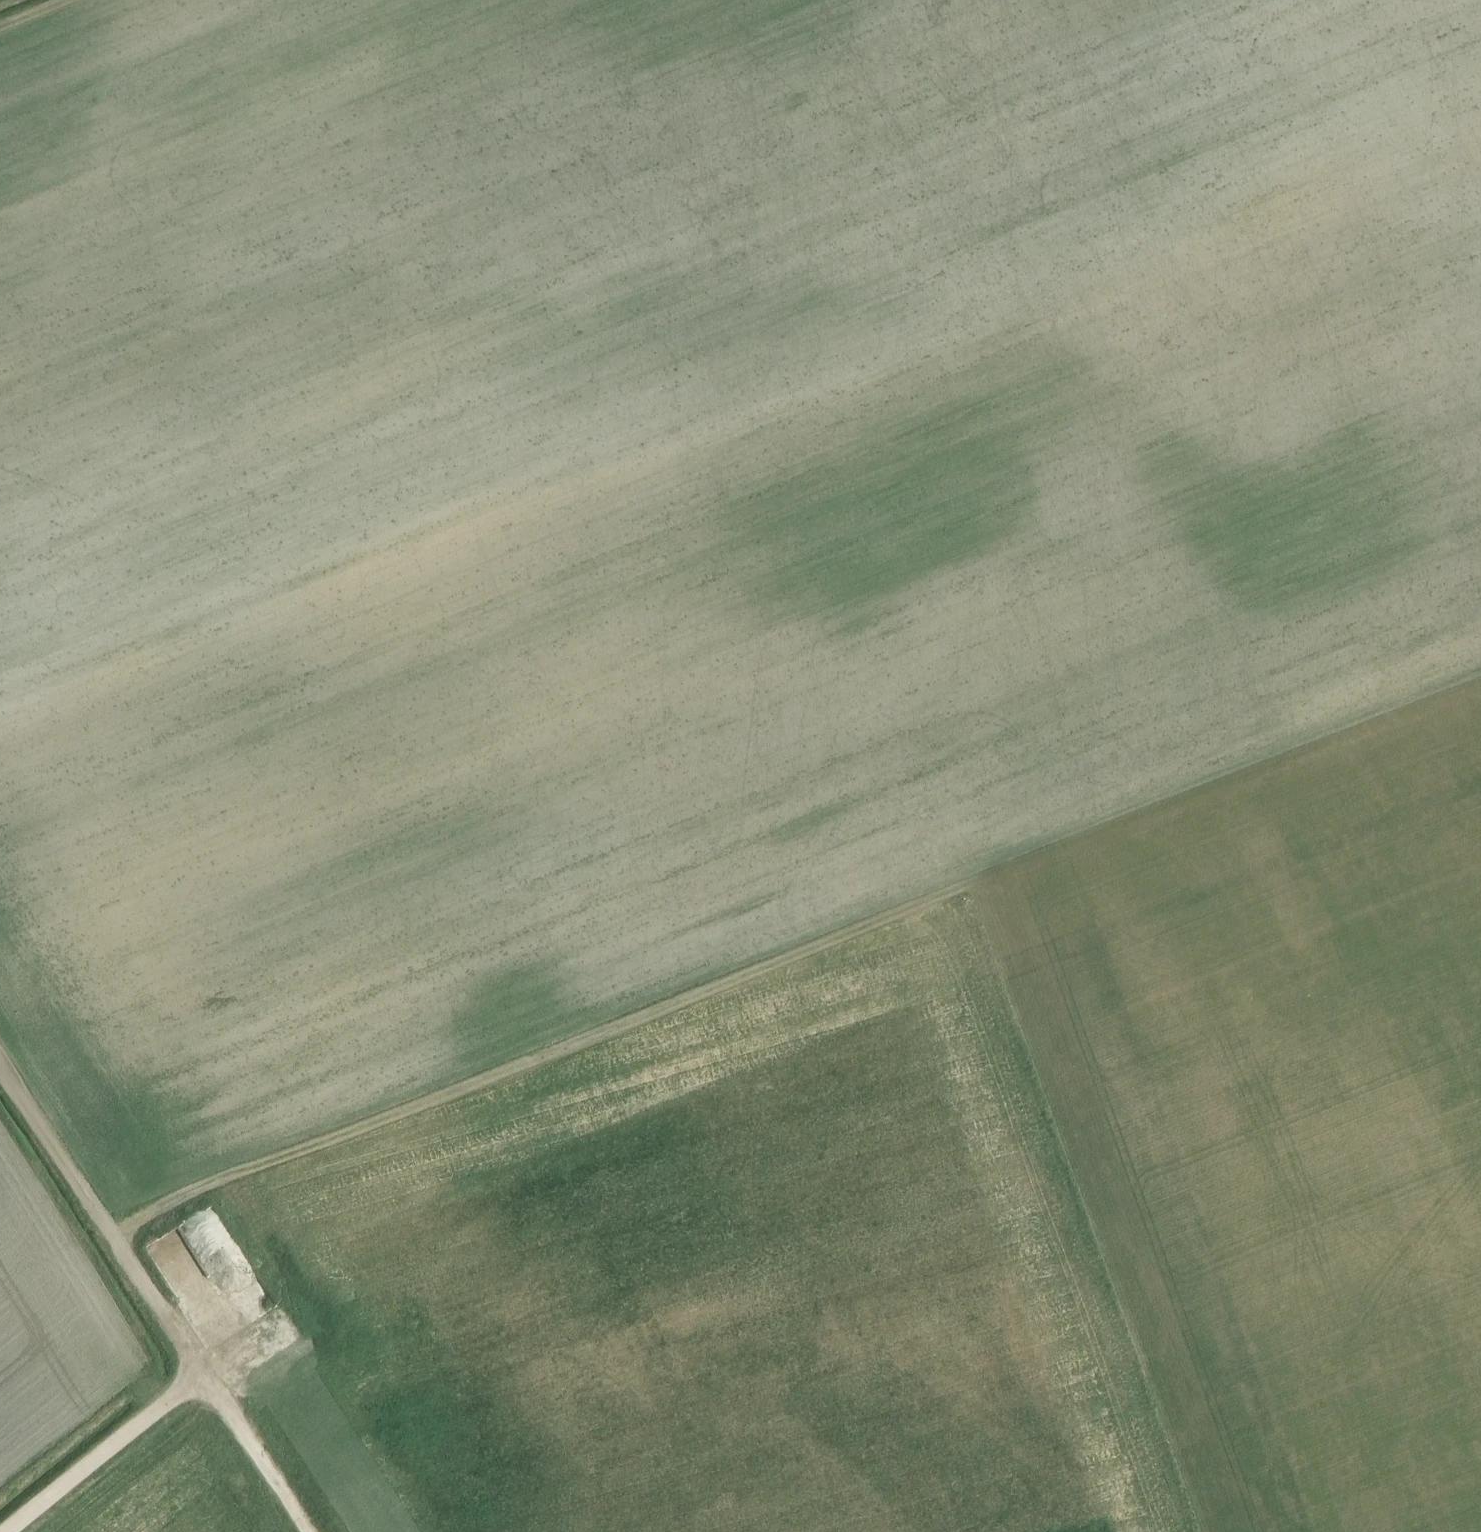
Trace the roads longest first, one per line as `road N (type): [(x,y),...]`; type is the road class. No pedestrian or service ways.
road 1 (track): [(0,1061),(202,1374)]
road 2 (track): [(8,1531),(202,1374)]
road 3 (track): [(202,1374),(310,1531)]

